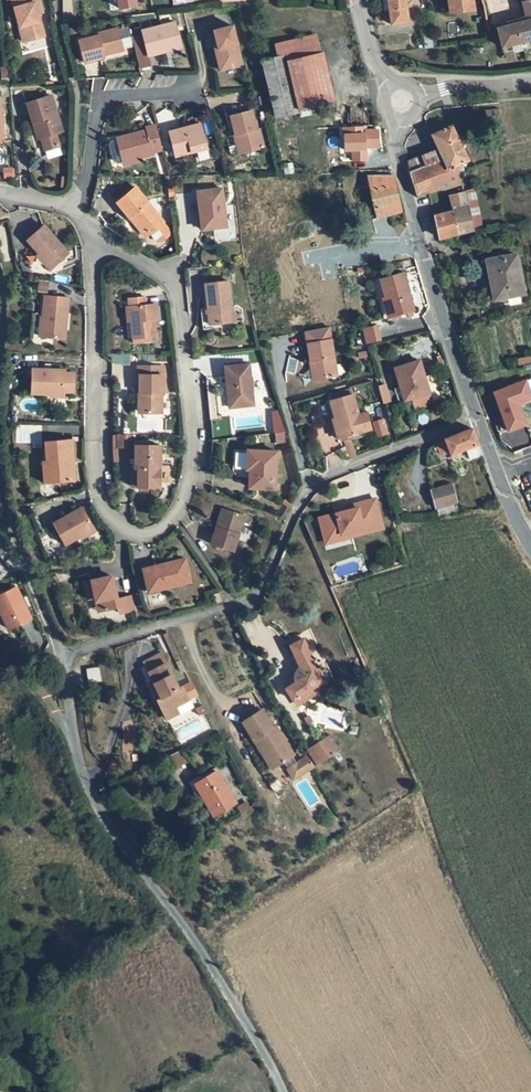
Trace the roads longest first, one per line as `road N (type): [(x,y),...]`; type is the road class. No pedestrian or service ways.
road 1 (residential): [(94,237),(95,481),(115,526),(138,534),(173,519),(188,481),(194,420),(177,291),(166,276)]
road 2 (residential): [(60,655),(254,594),(314,483),(475,419)]
road 3 (unclassified): [(72,729),(79,773),(119,843),(282,1091)]
road 4 (tertiary): [(475,419),(397,160),(398,118)]
road 5 (residential): [(192,93),(100,98),(77,208)]
road 6 (unclassified): [(0,463),(16,540),(60,655)]
road 7 (tertiary): [(530,547),(475,419)]

